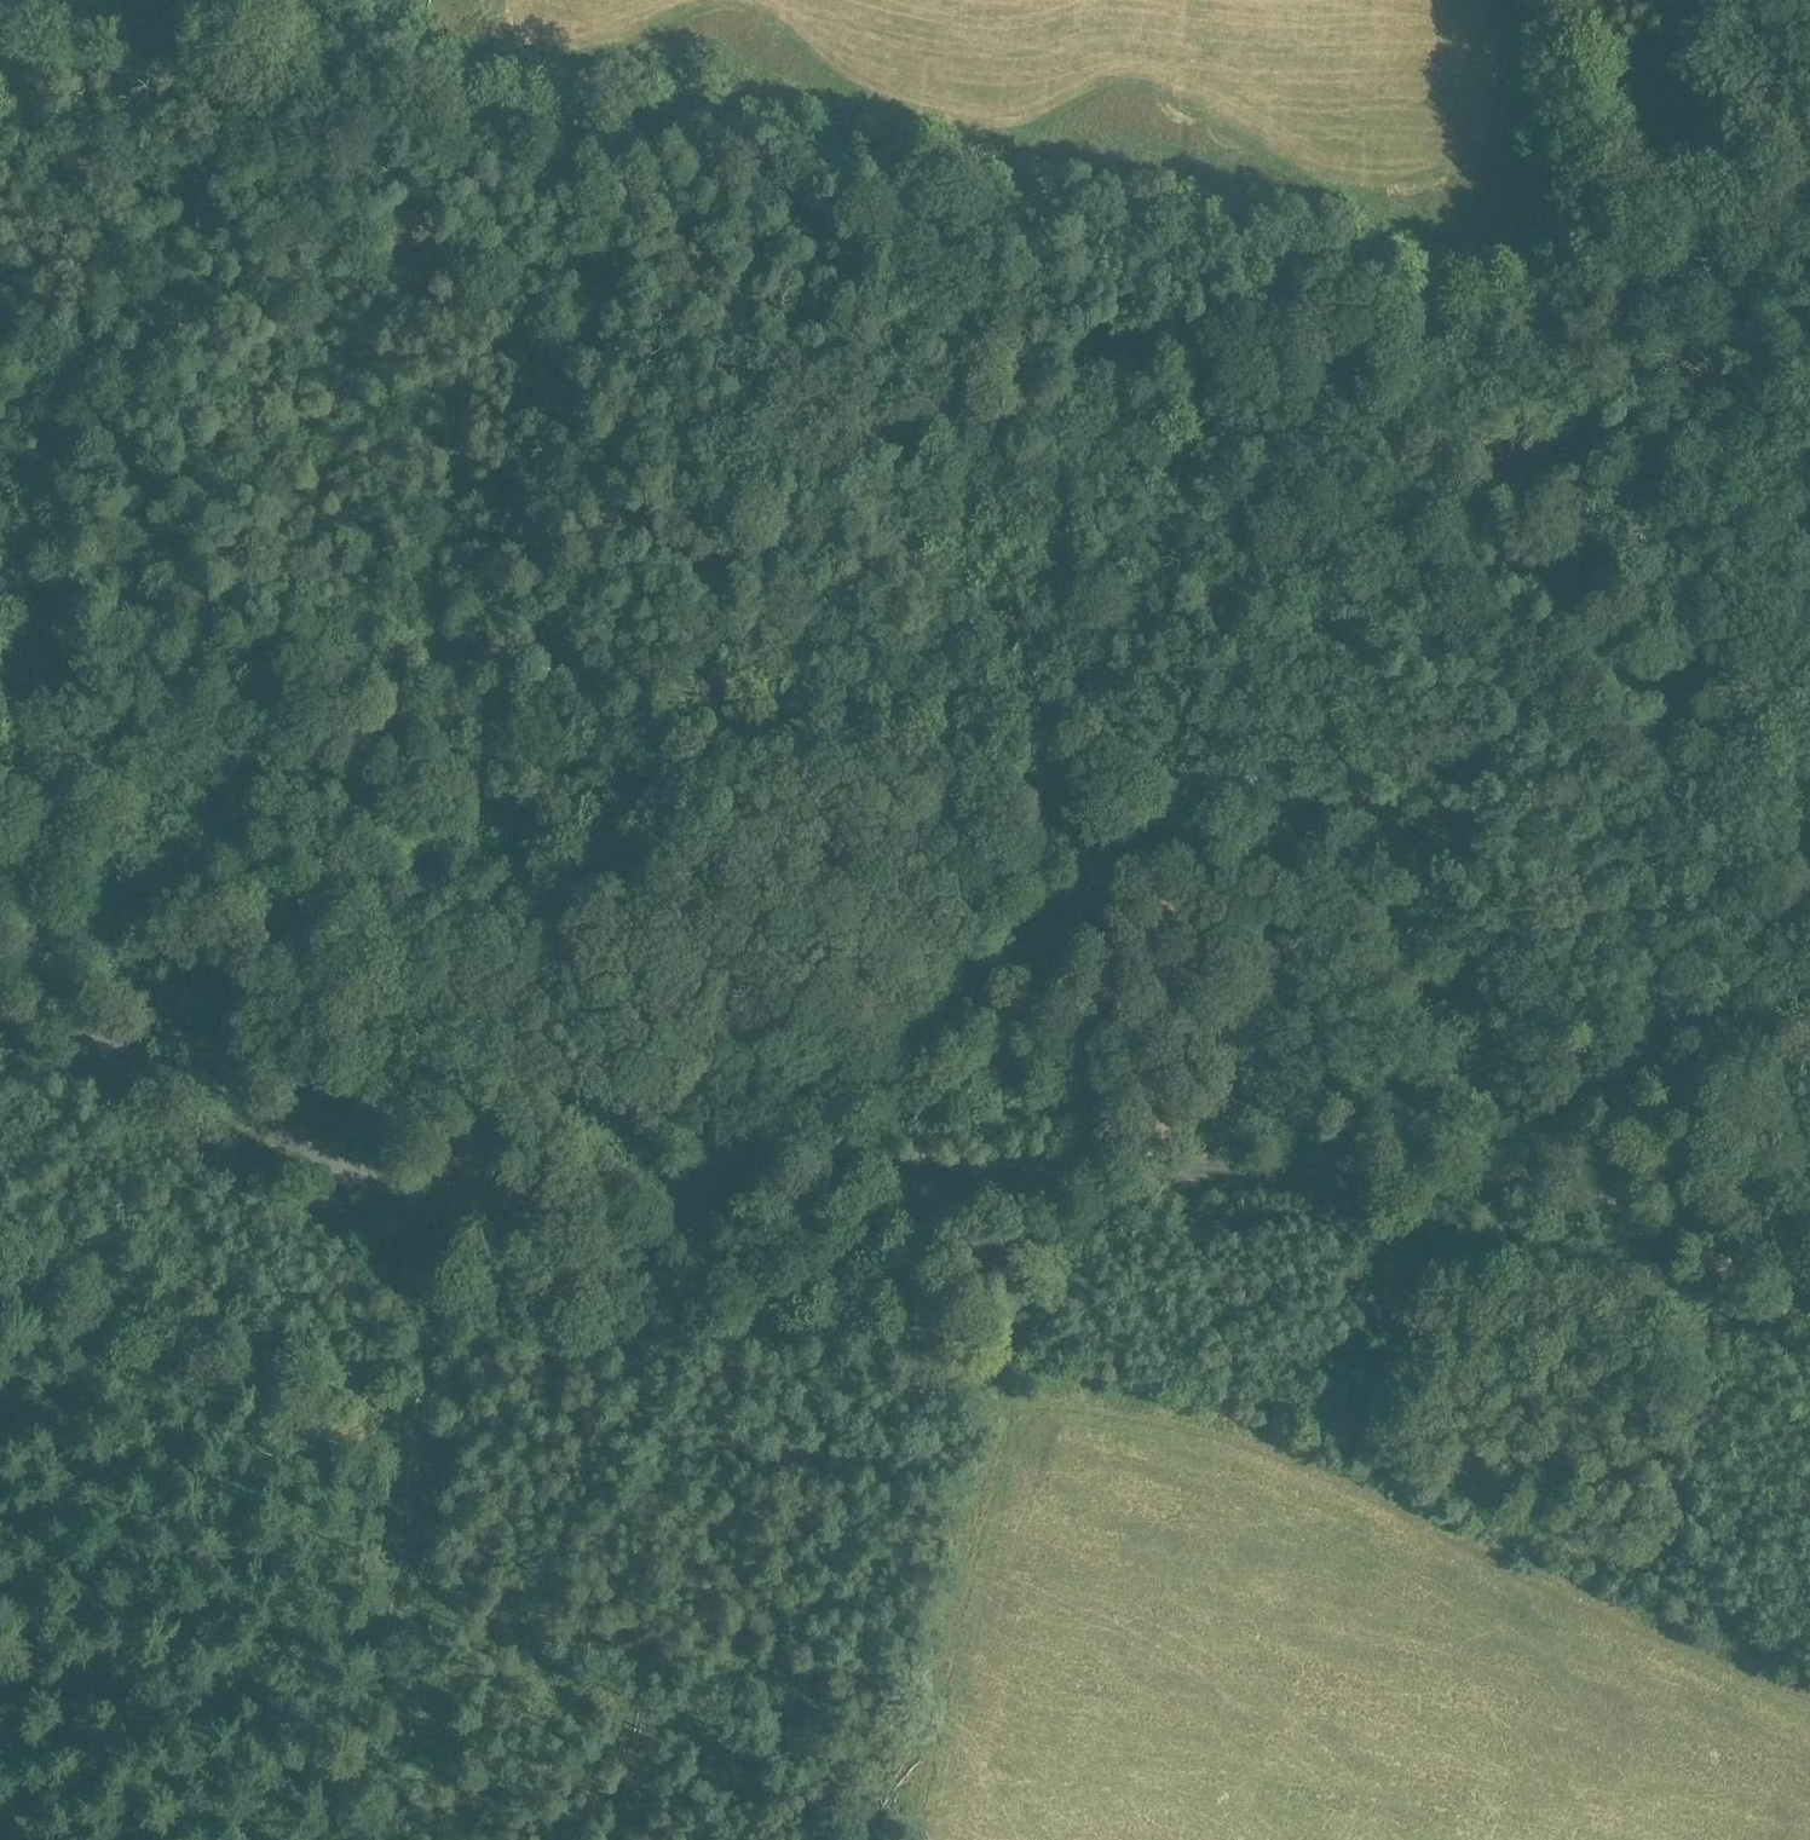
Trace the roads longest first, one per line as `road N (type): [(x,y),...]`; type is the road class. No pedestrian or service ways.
road 1 (track): [(129,1044),(227,716),(274,685),(872,411),(1319,336),(1368,340),(1403,359),(1641,623),(1709,656)]
road 2 (tertiary): [(1809,1309),(1733,1240),(1669,1209),(1461,1176),(1031,1169),(459,1200),(420,1195),(339,1170),(168,1060),(0,1005)]
road 3 (track): [(338,1839),(459,1200)]
road 4 (track): [(1809,840),(1712,695),(1709,656),(1809,343)]
road 5 (track): [(1809,206),(1719,0)]
road 6 (track): [(143,1050),(99,1120),(75,1196)]

